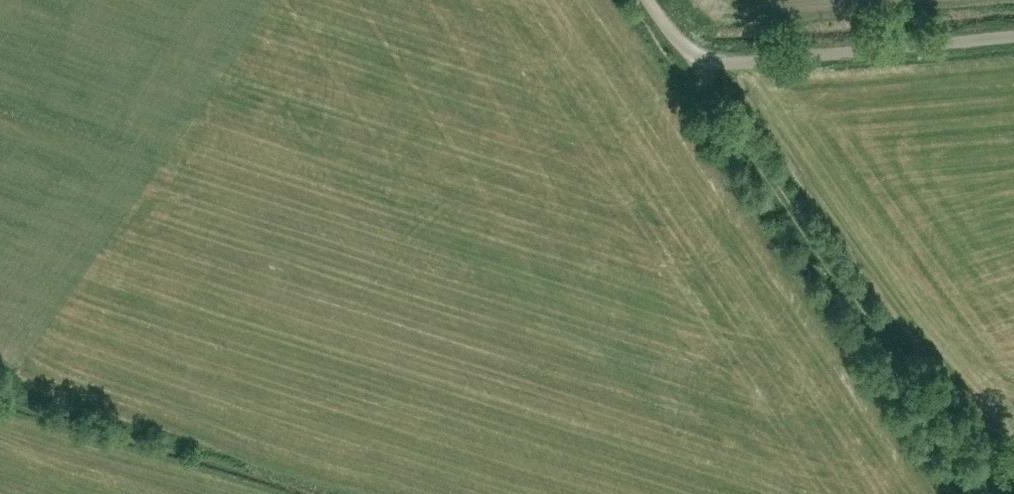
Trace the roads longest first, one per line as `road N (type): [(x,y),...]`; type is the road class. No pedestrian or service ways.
road 1 (track): [(692,67),(980,493)]
road 2 (residential): [(647,0),(692,67),(1013,35)]

